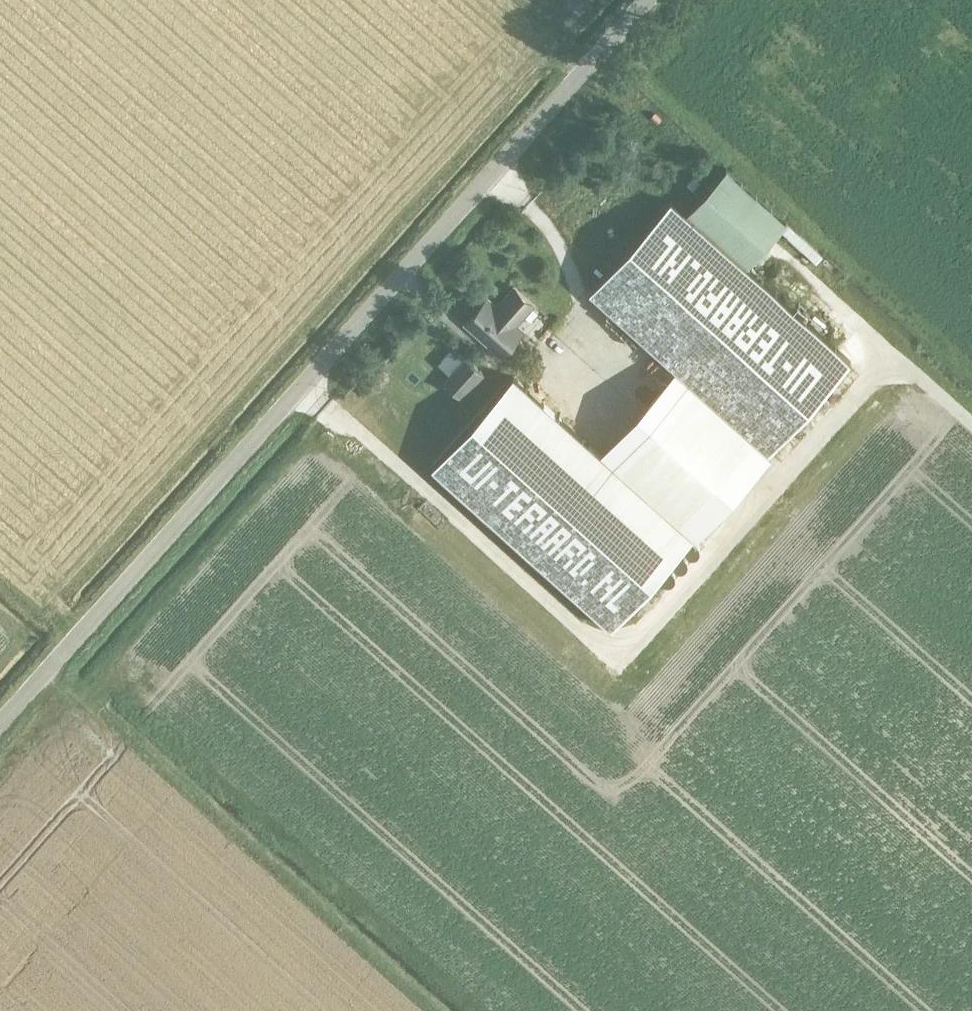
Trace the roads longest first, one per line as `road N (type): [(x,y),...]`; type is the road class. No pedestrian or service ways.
road 1 (unclassified): [(0,727),(646,0)]

